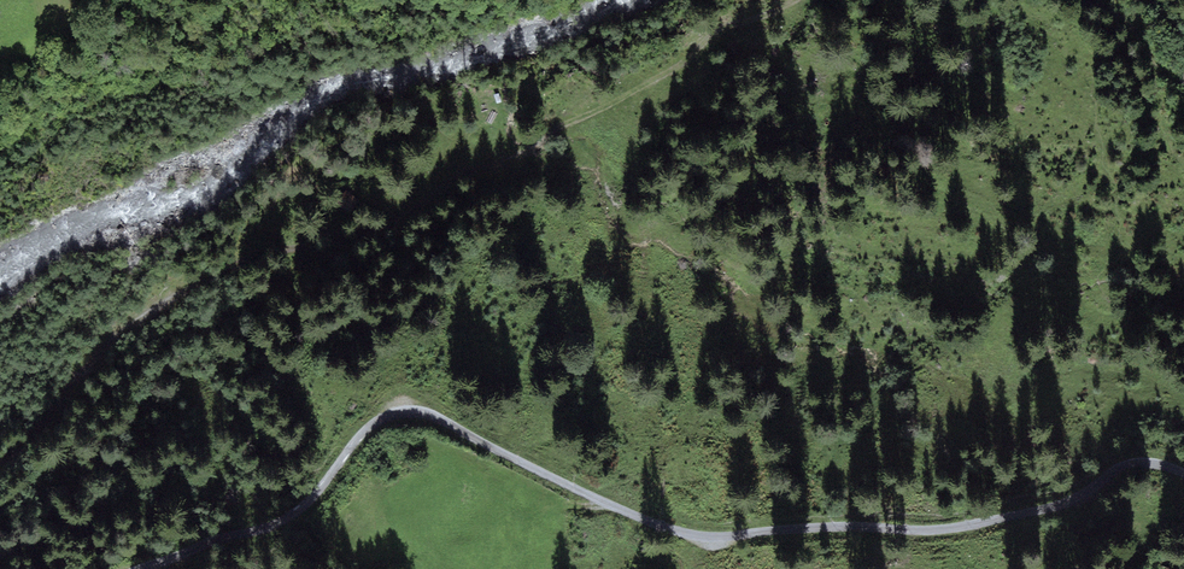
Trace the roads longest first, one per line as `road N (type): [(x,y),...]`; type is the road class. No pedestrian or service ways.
road 1 (track): [(141,568),(290,517),(365,431),(405,412),(438,419),(656,524),(710,537),(953,528),(1065,503),(1126,465),(1183,473)]
road 2 (track): [(0,461),(114,340),(170,301),(254,260),(400,219),(463,174),(523,155),(564,125),(670,71),(722,28)]

